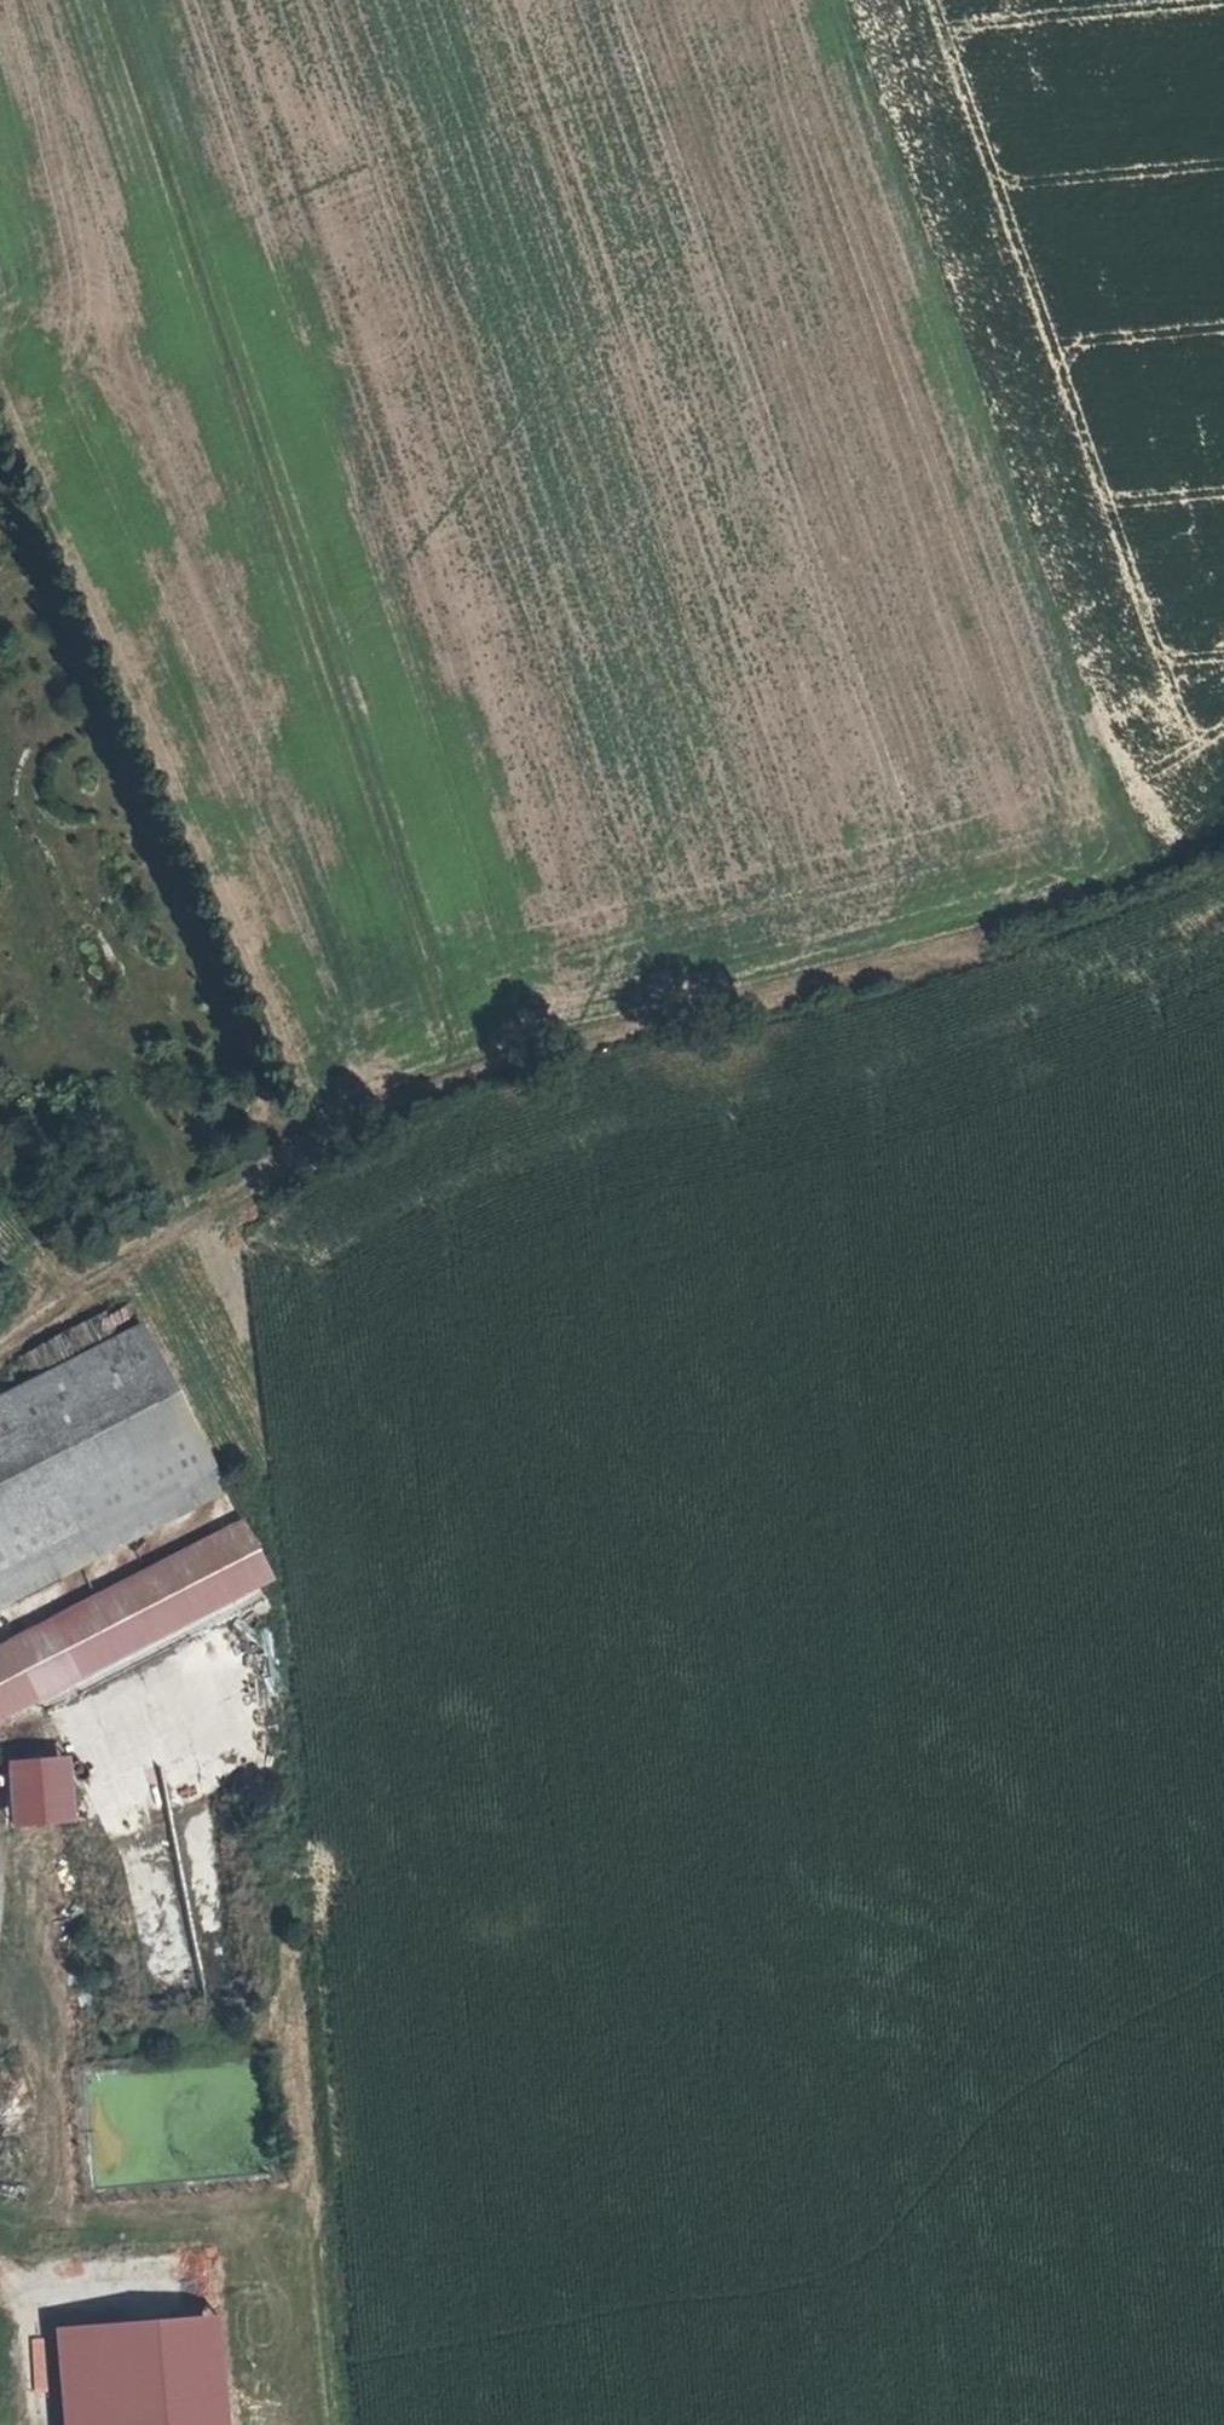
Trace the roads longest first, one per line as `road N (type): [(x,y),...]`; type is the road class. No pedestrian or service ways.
road 1 (track): [(0,1351),(198,1222),(466,1071),(735,997)]

